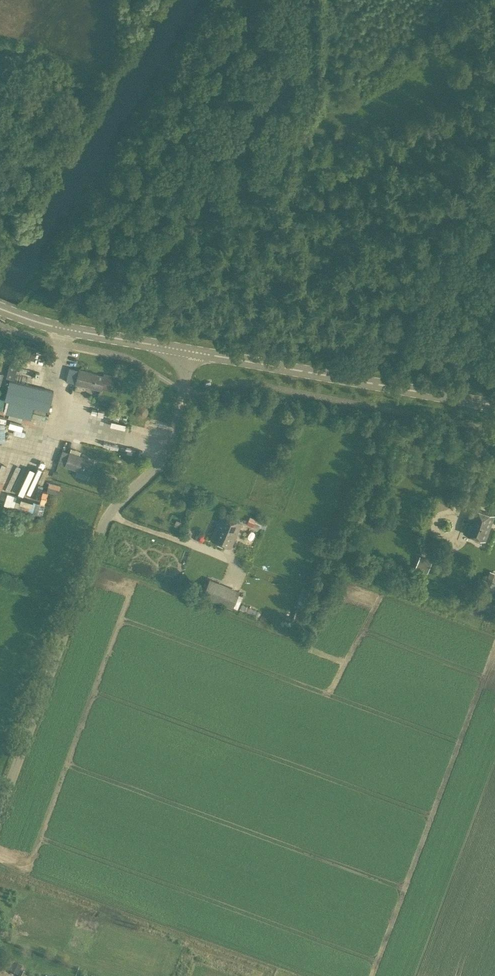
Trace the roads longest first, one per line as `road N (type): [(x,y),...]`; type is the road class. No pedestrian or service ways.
road 1 (unclassified): [(0,801),(104,525),(151,473),(173,429),(190,347)]
road 2 (secondary): [(494,408),(190,347)]
road 3 (secondary): [(190,347),(0,304)]

